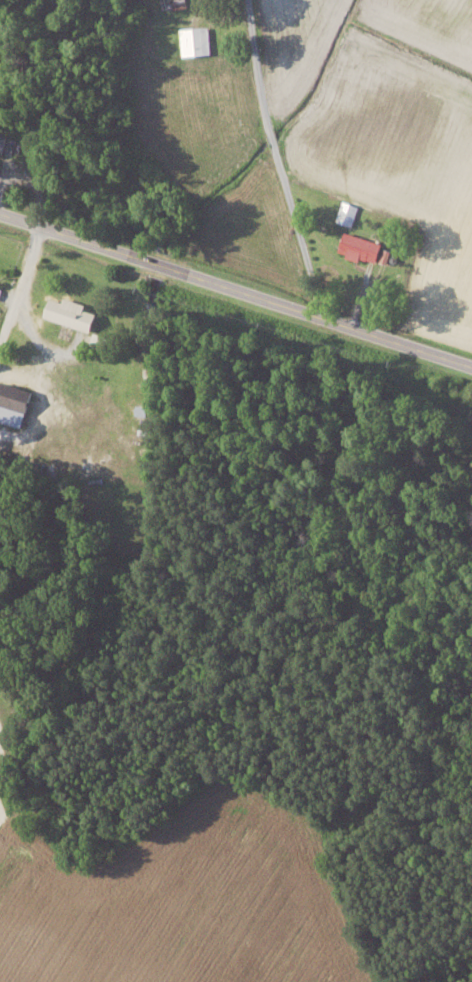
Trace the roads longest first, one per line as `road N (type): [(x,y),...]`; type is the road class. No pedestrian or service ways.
road 1 (tertiary): [(0,212),(471,366)]

